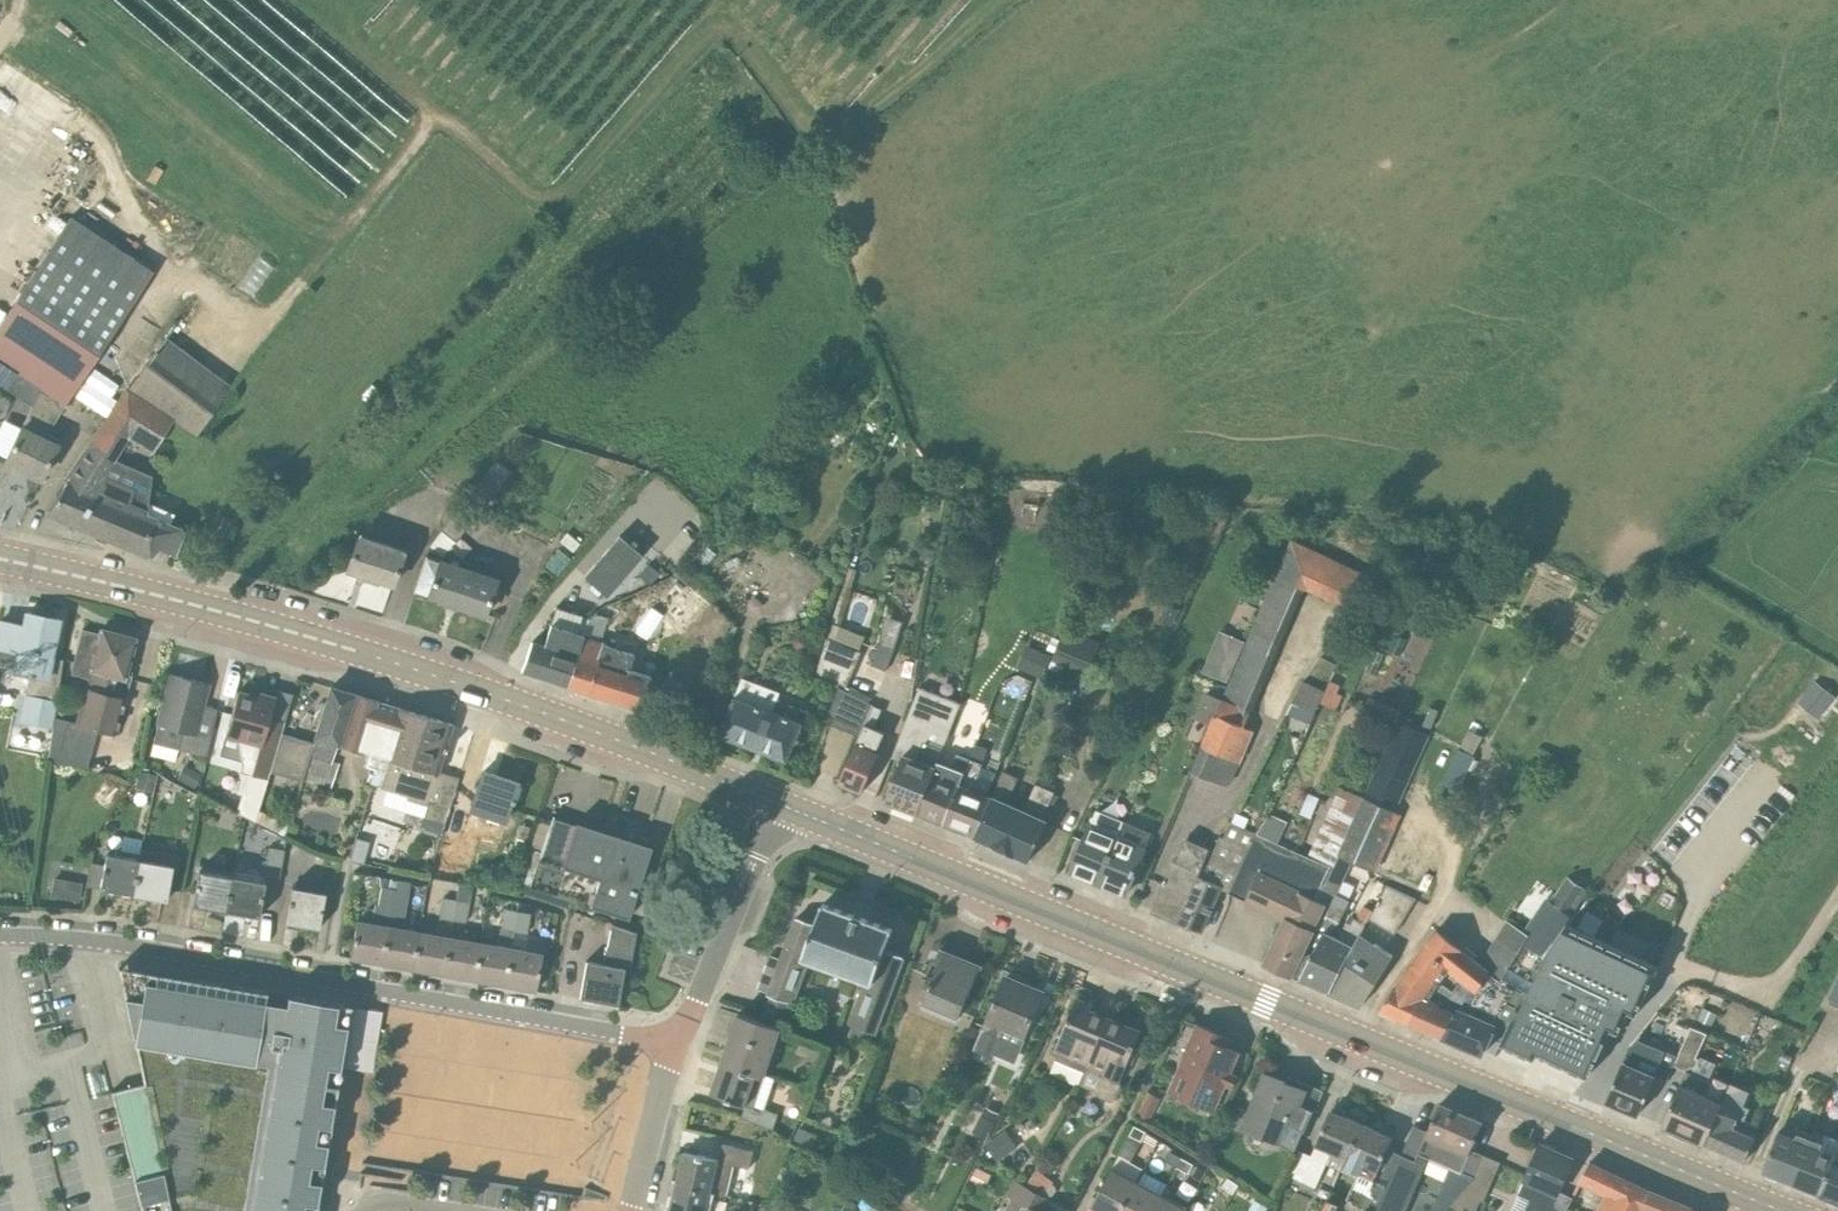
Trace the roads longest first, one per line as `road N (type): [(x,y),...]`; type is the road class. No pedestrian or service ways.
road 1 (secondary): [(1772,1210),(778,804)]
road 2 (secondary): [(778,804),(398,660),(250,616),(0,561)]
road 3 (residential): [(675,1044),(118,944),(0,937)]
road 4 (residential): [(675,1044),(778,804)]
road 5 (residential): [(632,1210),(675,1044)]

